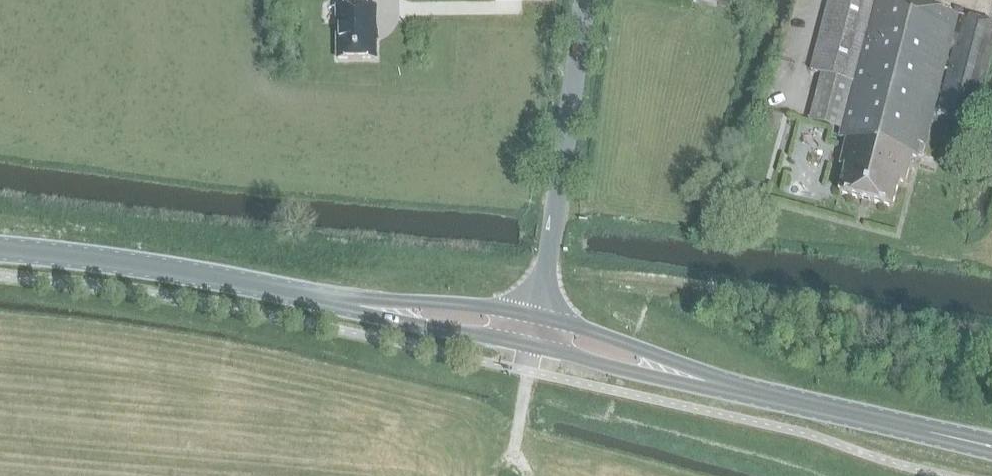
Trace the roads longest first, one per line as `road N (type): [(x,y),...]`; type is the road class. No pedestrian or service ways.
road 1 (secondary): [(357,306),(0,252)]
road 2 (tertiary): [(537,317),(583,0)]
road 3 (secondary): [(991,448),(701,380)]
road 4 (secondary): [(537,317),(447,302),(357,306)]
road 5 (secondary): [(357,306),(531,347)]
road 6 (secondary): [(701,380),(627,344),(537,317)]
road 7 (secondary): [(531,347),(630,372),(701,380)]

